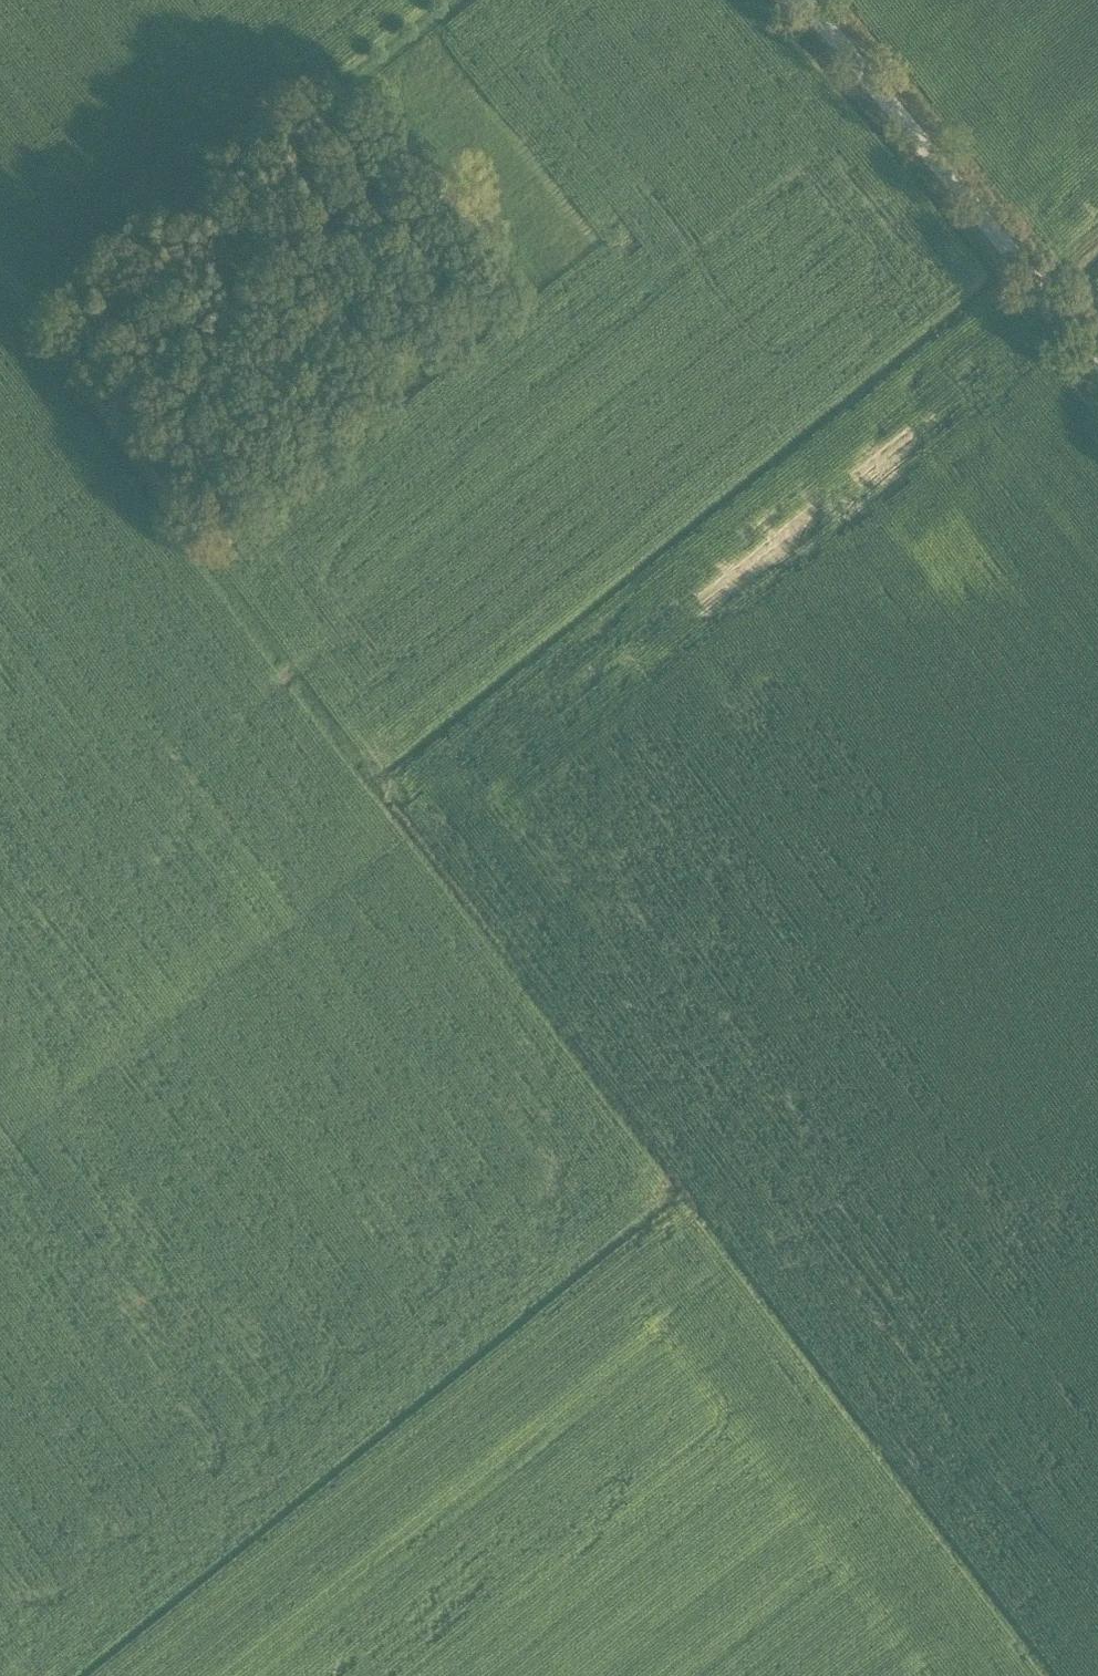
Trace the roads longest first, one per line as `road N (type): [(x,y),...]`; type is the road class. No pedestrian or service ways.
road 1 (unclassified): [(1097,349),(809,0)]

